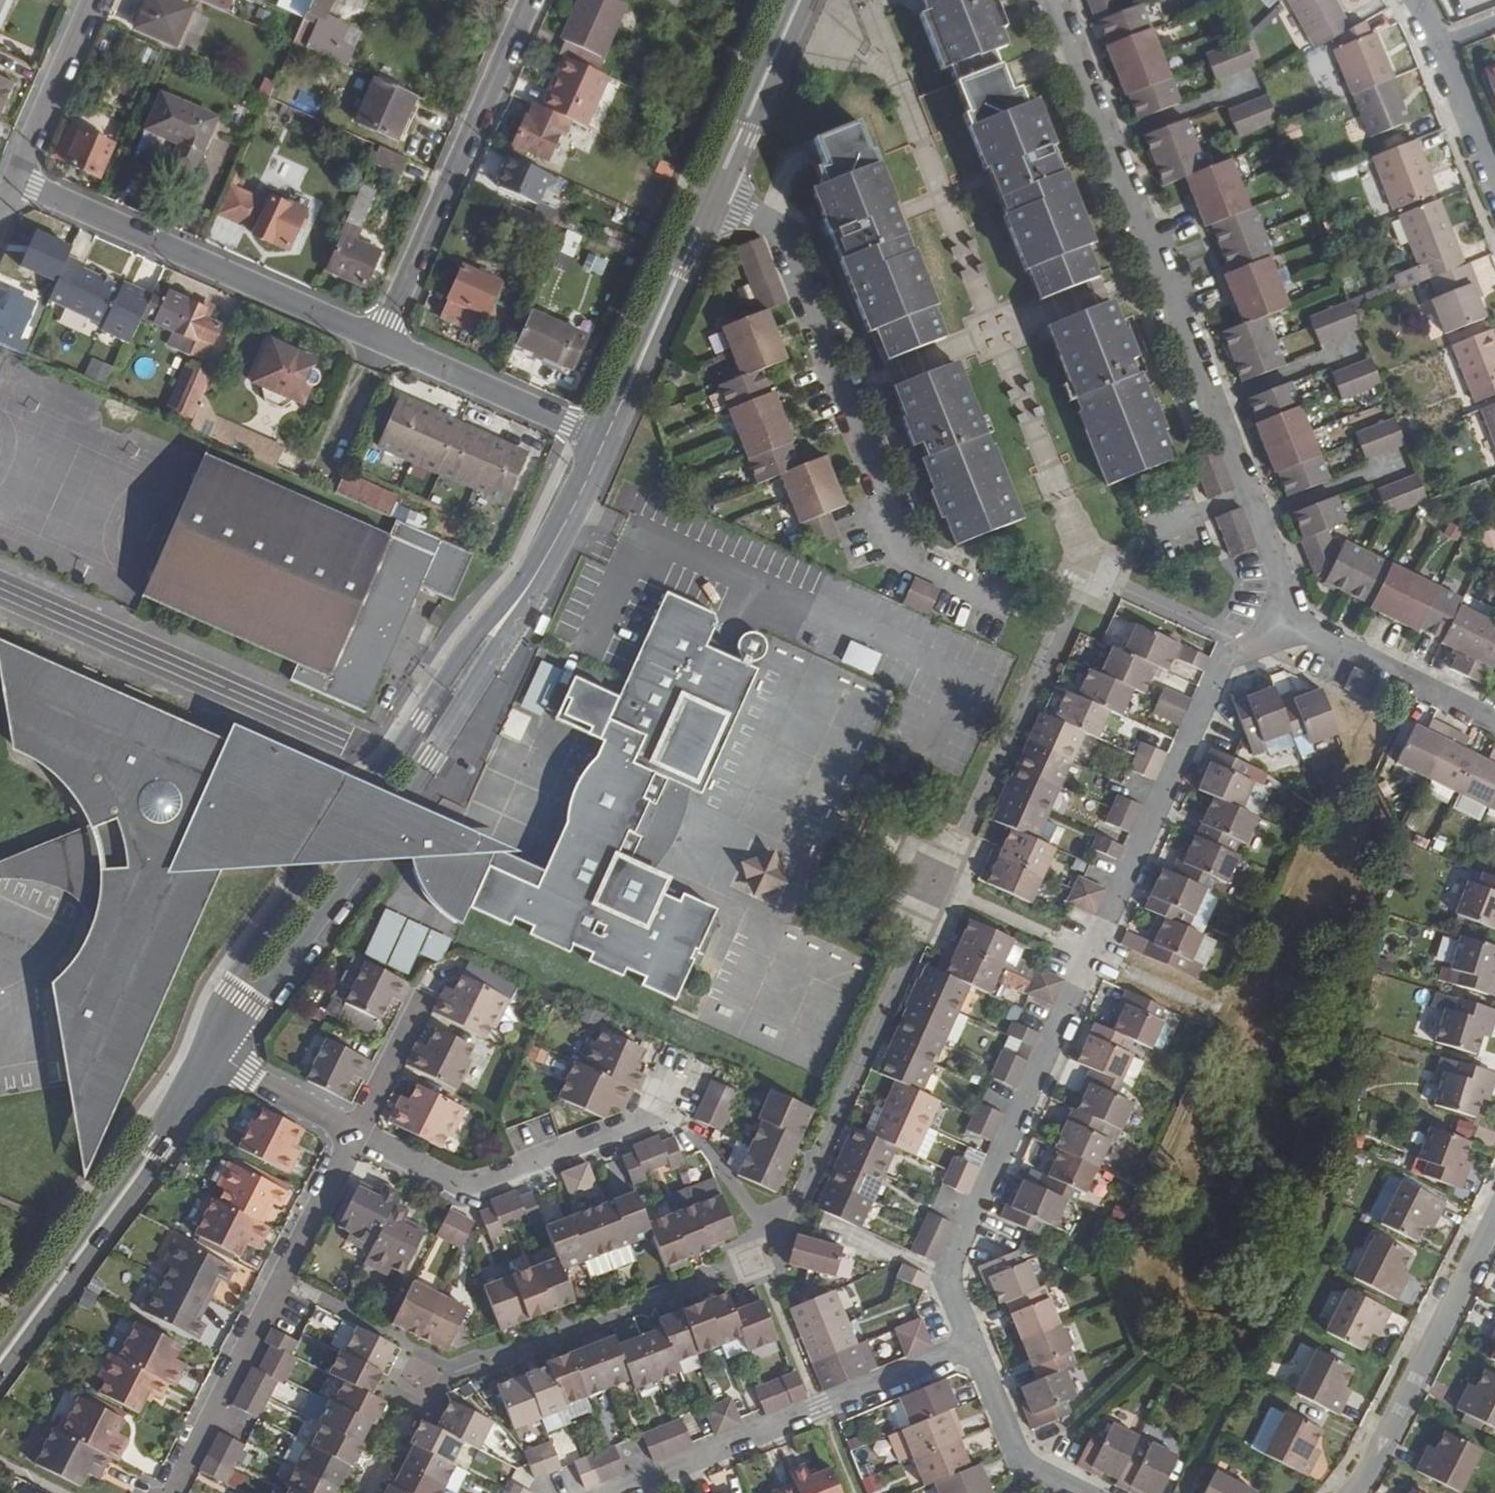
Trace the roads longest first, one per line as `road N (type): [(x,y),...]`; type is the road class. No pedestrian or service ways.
road 1 (residential): [(973,1346),(954,1292),(958,1248),(1224,662),(1302,628)]
road 2 (residential): [(1050,0),(1302,628)]
road 3 (residential): [(546,564),(466,651),(227,987),(216,1017),(215,1059)]
road 4 (residential): [(215,1059),(354,873),(515,627),(546,564)]
road 5 (residential): [(1017,609),(919,566),(904,545),(777,219),(717,193)]
road 6 (residential): [(171,1492),(358,1131)]
road 7 (residential): [(16,178),(381,339)]
road 8 (residential): [(607,1492),(973,1346)]
road 9 (residential): [(0,1361),(215,1059)]
road 10 (residential): [(381,339),(530,0)]
road 11 (residential): [(674,1077),(653,1120),(482,1184),(461,1184),(358,1131)]
road 12 (residential): [(1359,1492),(1494,1229)]
road 13 (residential): [(607,440),(717,193)]
road 14 (residential): [(381,339),(607,440)]
road 15 (residential): [(1302,628),(1494,724)]
road 16 (residential): [(717,193),(798,0)]
road 17 (residential): [(1494,184),(1417,0)]
road 18 (residential): [(16,178),(94,0)]
road 19 (residential): [(1078,1492),(1026,1467),(973,1346)]
road 20 (residential): [(358,1131),(215,1059)]
road 21 (track): [(320,482),(381,339)]
road 22 (residential): [(546,564),(607,440)]

